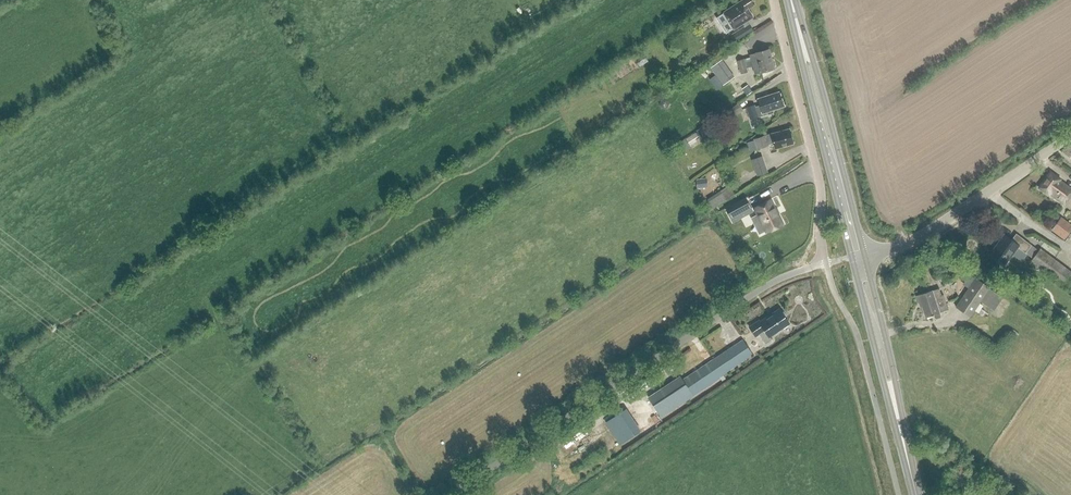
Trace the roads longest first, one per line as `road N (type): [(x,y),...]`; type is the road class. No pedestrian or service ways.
road 1 (unclassified): [(450,494),(713,319),(779,278),(824,262),(820,186),(774,0)]
road 2 (primary): [(918,494),(864,255),(810,78)]
road 3 (tertiary): [(829,0),(876,180),(912,211),(948,213)]
road 4 (primary): [(848,243),(914,494)]
road 5 (primary): [(848,243),(853,297),(904,494)]
road 6 (primary): [(810,78),(848,243)]
road 7 (tertiary): [(1070,136),(948,213)]

